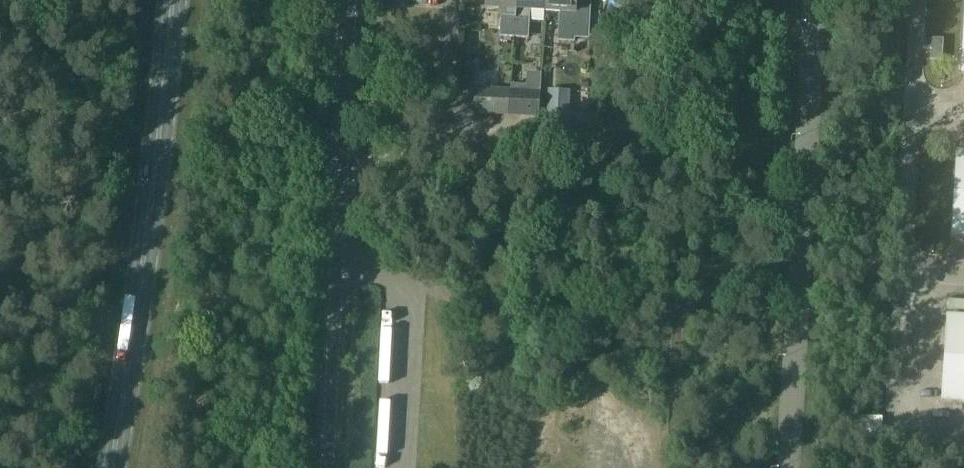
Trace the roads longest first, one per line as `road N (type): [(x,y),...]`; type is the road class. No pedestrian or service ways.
road 1 (primary): [(167,0),(106,467)]
road 2 (unclassified): [(337,467),(362,0)]

